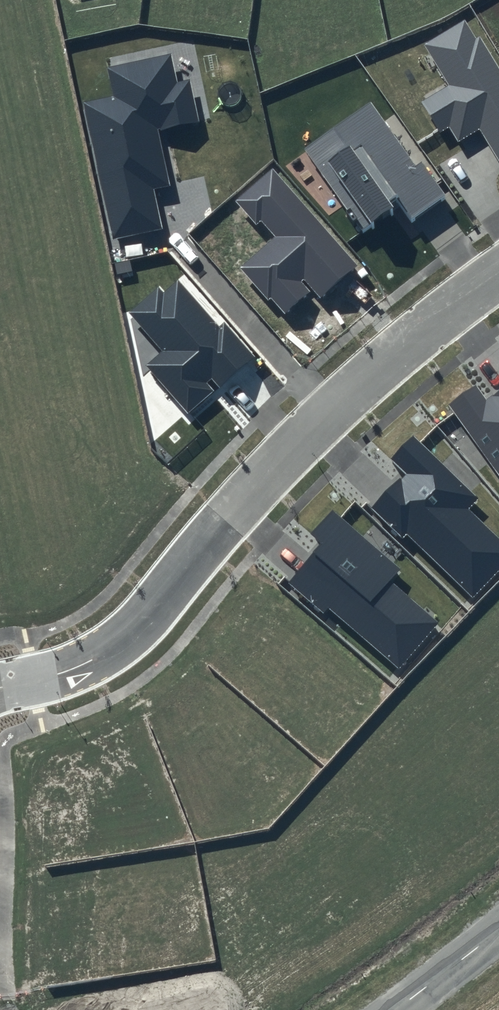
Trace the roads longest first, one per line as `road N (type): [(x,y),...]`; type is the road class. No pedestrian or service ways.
road 1 (residential): [(498,274),(302,436),(118,641),(60,674),(0,687)]
road 2 (tertiary): [(384,1009),(498,919)]

